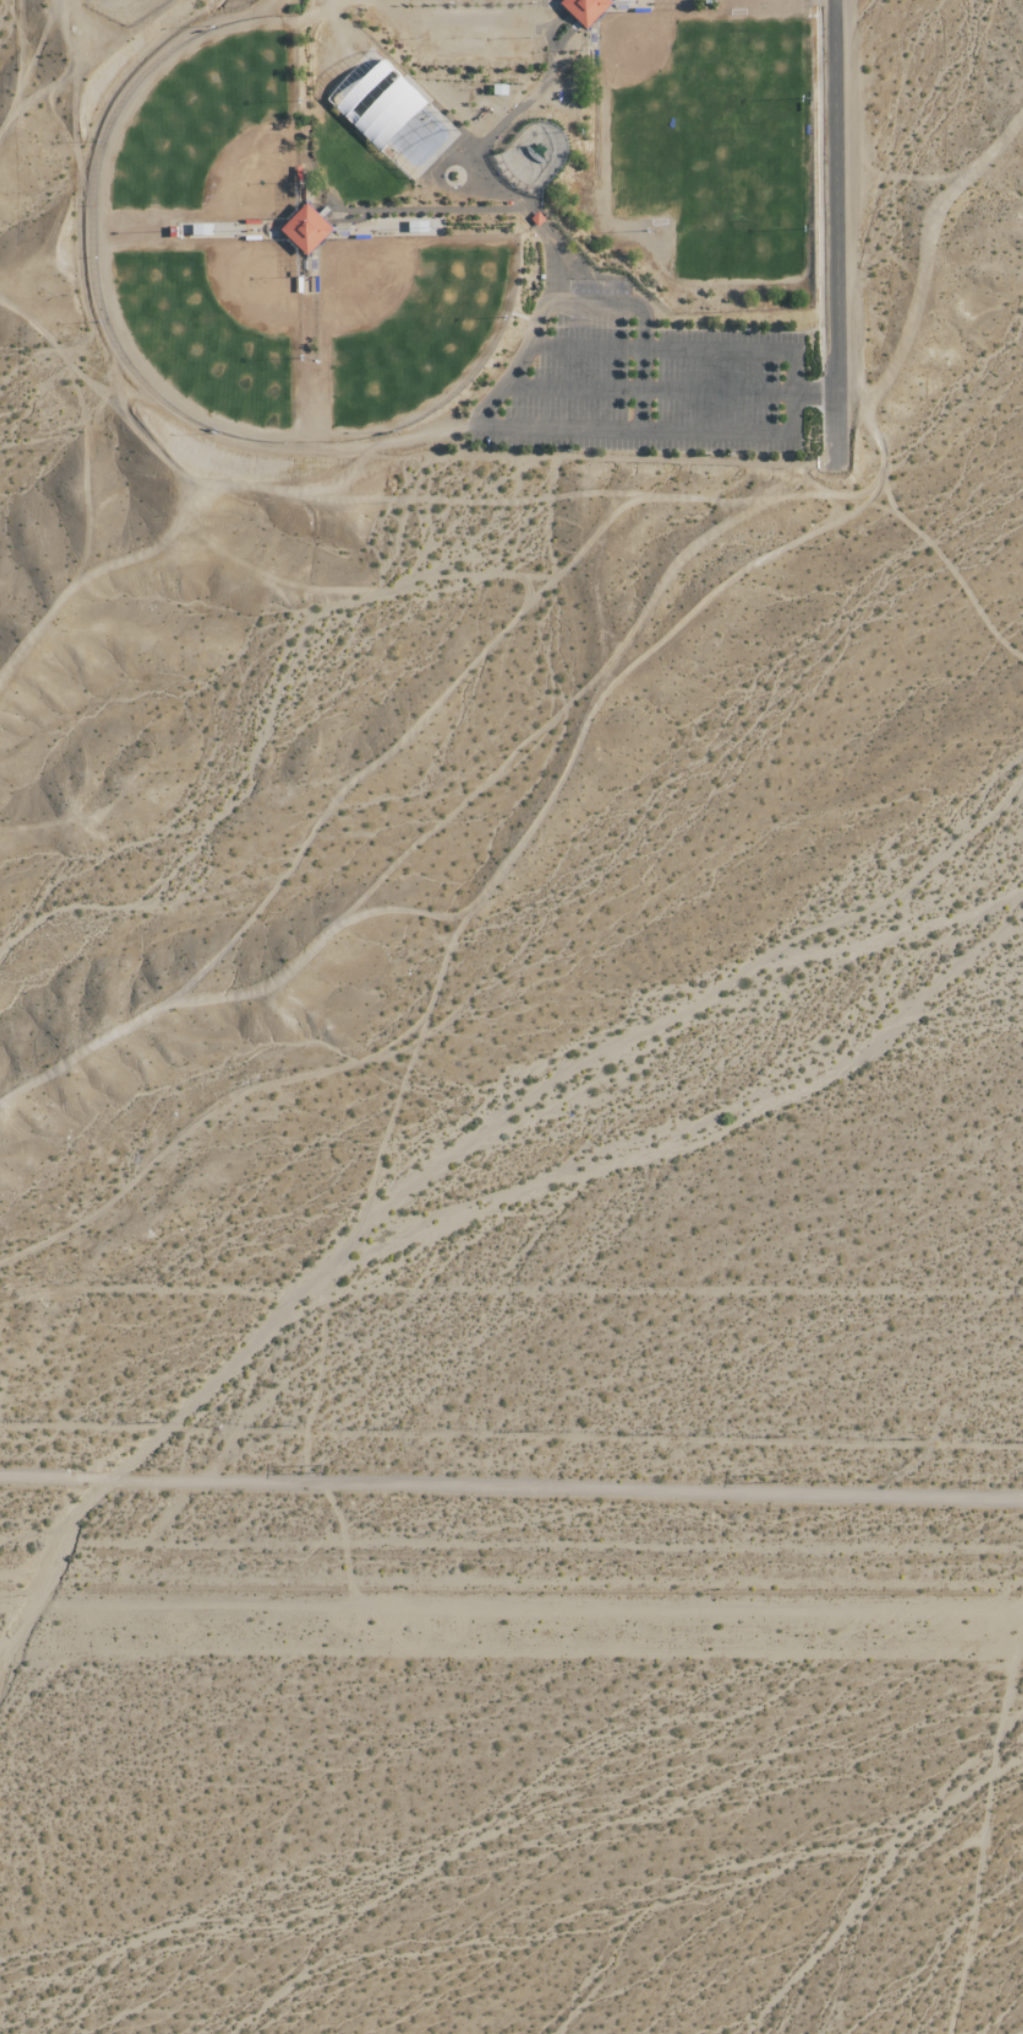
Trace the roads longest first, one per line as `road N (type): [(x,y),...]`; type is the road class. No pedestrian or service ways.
road 1 (track): [(1022,1540),(0,1497)]
road 2 (tertiary): [(821,0),(833,455)]

